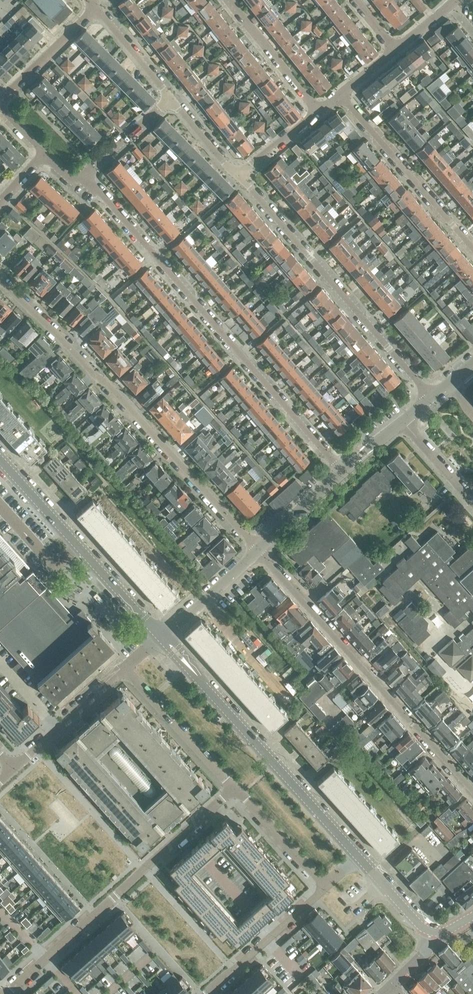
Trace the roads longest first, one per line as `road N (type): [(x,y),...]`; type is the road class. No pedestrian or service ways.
road 1 (residential): [(86,179),(343,471)]
road 2 (residential): [(258,549),(0,279)]
road 3 (residential): [(258,549),(472,791)]
road 4 (residential): [(5,993),(234,788)]
road 5 (tertiary): [(358,855),(160,636)]
road 6 (residential): [(432,395),(238,176)]
road 7 (tertiary): [(160,636),(0,459)]
road 8 (residential): [(472,250),(340,94)]
road 9 (residential): [(123,670),(234,788)]
road 10 (residential): [(206,993),(325,886)]
road 11 (residential): [(14,770),(123,670)]
road 12 (residential): [(228,0),(317,110)]
road 13 (residential): [(0,102),(98,8)]
road 14 (residential): [(234,788),(325,886)]
road 15 (residential): [(160,636),(258,549)]

